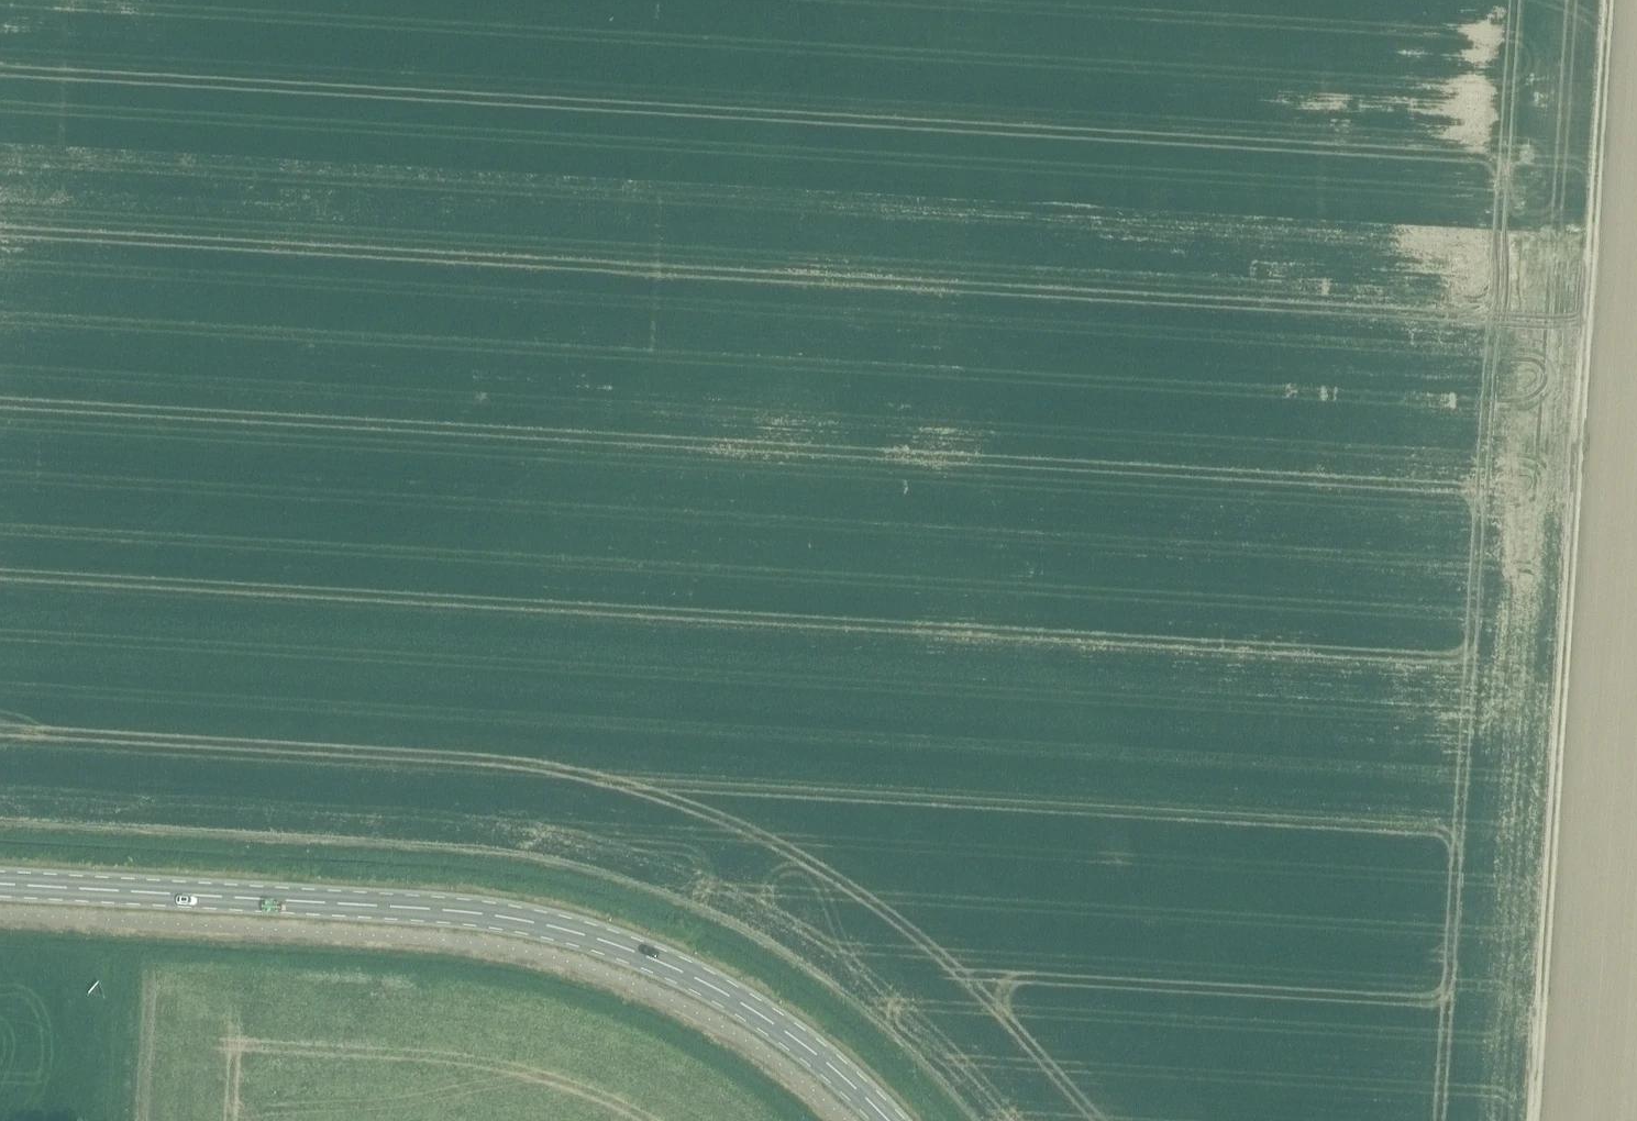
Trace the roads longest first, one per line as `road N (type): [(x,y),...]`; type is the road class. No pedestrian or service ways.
road 1 (track): [(1610,0),(1534,1120)]
road 2 (secondary): [(883,1120),(775,1026),(667,967),(495,918),(0,885)]

